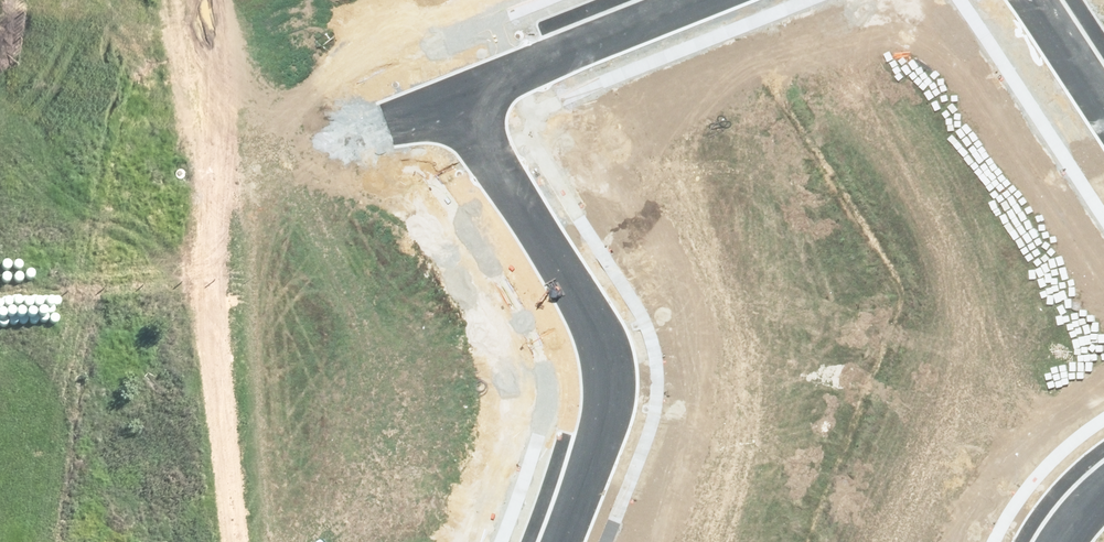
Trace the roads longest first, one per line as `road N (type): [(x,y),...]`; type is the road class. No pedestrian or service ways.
road 1 (residential): [(555,541),(608,396),(606,355),(587,311),(453,104),(698,0)]
road 2 (unknown): [(0,236),(453,104)]
road 3 (residential): [(1103,106),(1034,0)]

